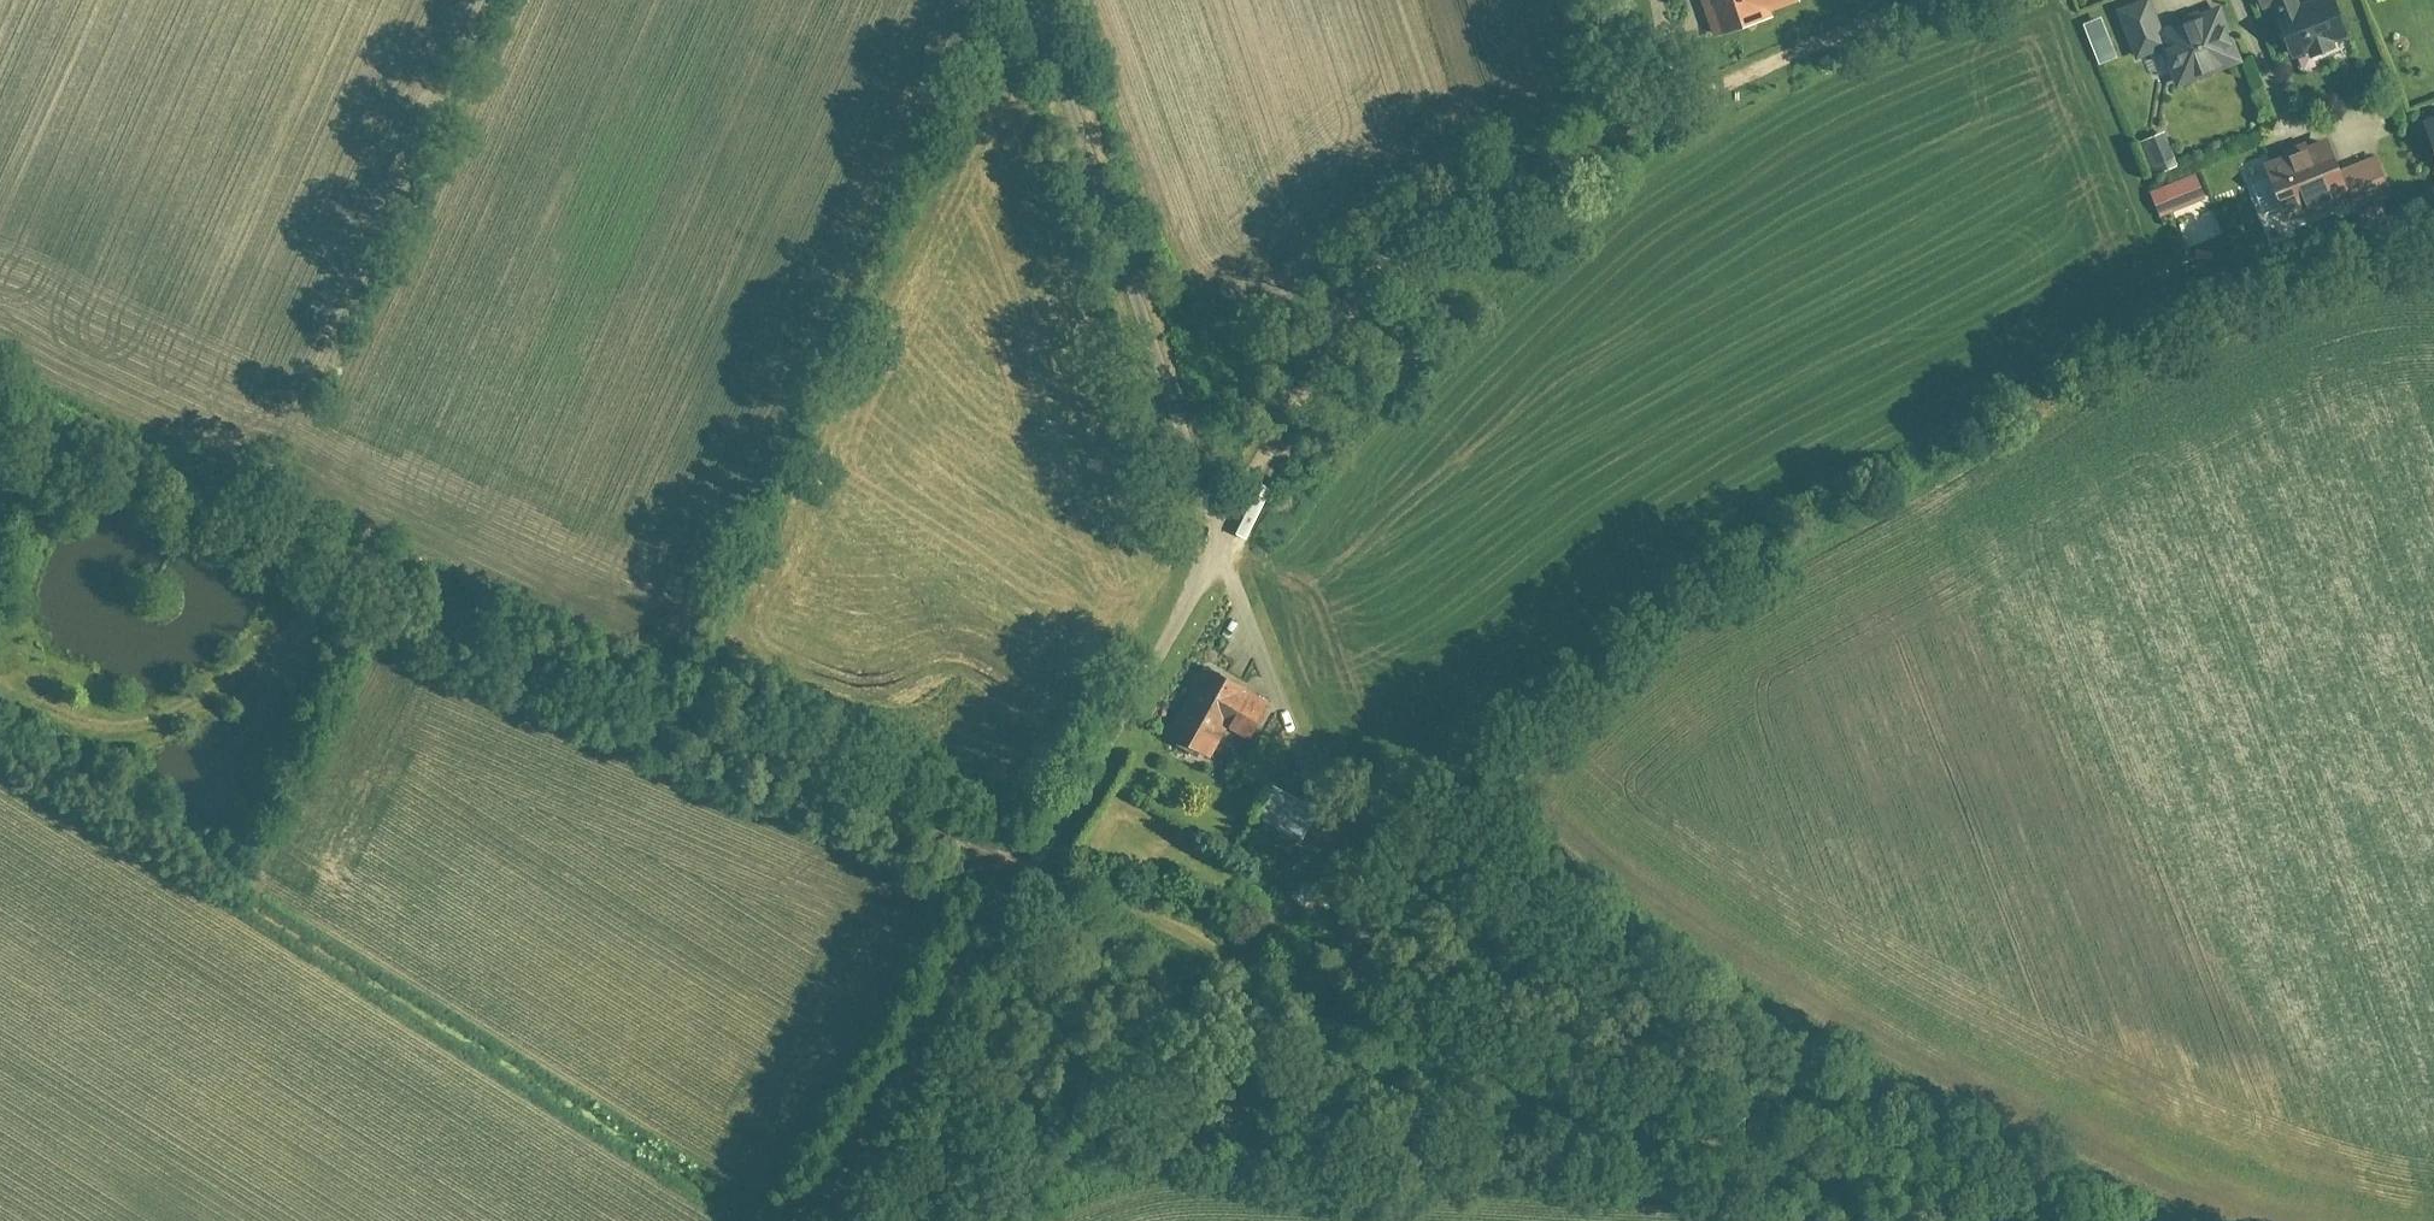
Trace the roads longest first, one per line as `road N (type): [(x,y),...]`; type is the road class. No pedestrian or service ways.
road 1 (residential): [(1218,547),(1401,228),(1779,62),(1942,0)]
road 2 (unclassified): [(1218,547),(1128,683),(823,1220)]
road 3 (unclassified): [(1048,0),(1218,547)]

